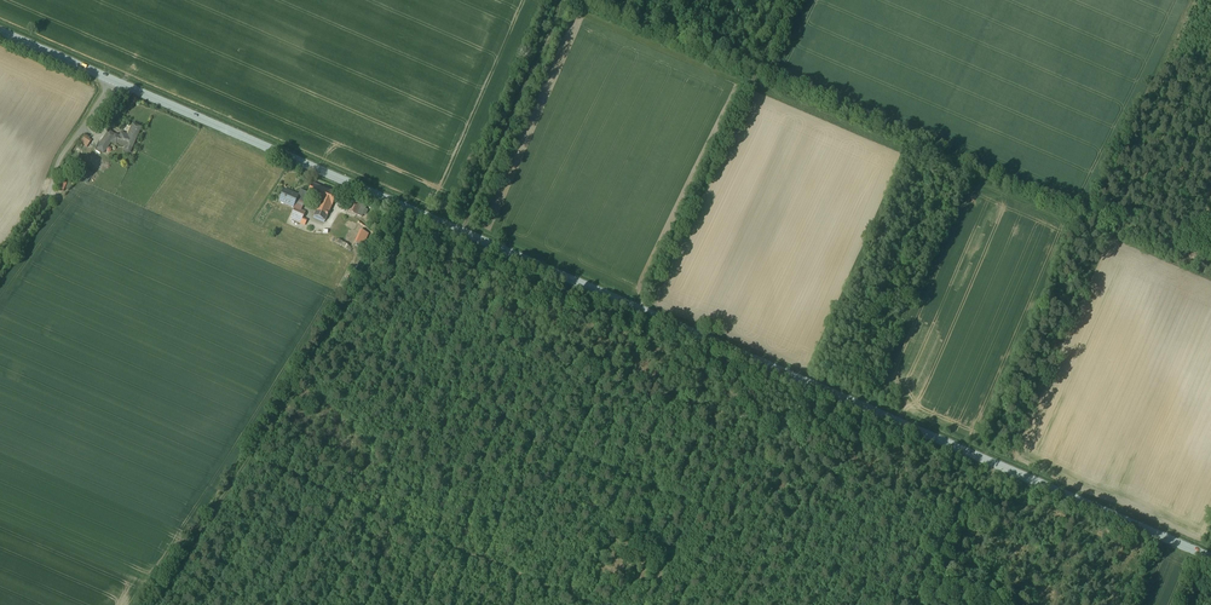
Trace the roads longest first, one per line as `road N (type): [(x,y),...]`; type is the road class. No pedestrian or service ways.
road 1 (secondary): [(99,74),(1210,558)]
road 2 (track): [(1198,0),(1087,216),(1091,227),(995,464)]
road 3 (track): [(595,604),(251,458)]
road 4 (track): [(789,0),(640,309)]
road 5 (track): [(455,229),(561,0)]
road 6 (residential): [(99,74),(44,158),(39,189),(0,243)]
road 7 (track): [(762,57),(613,0)]
road 8 (track): [(935,604),(995,464)]

